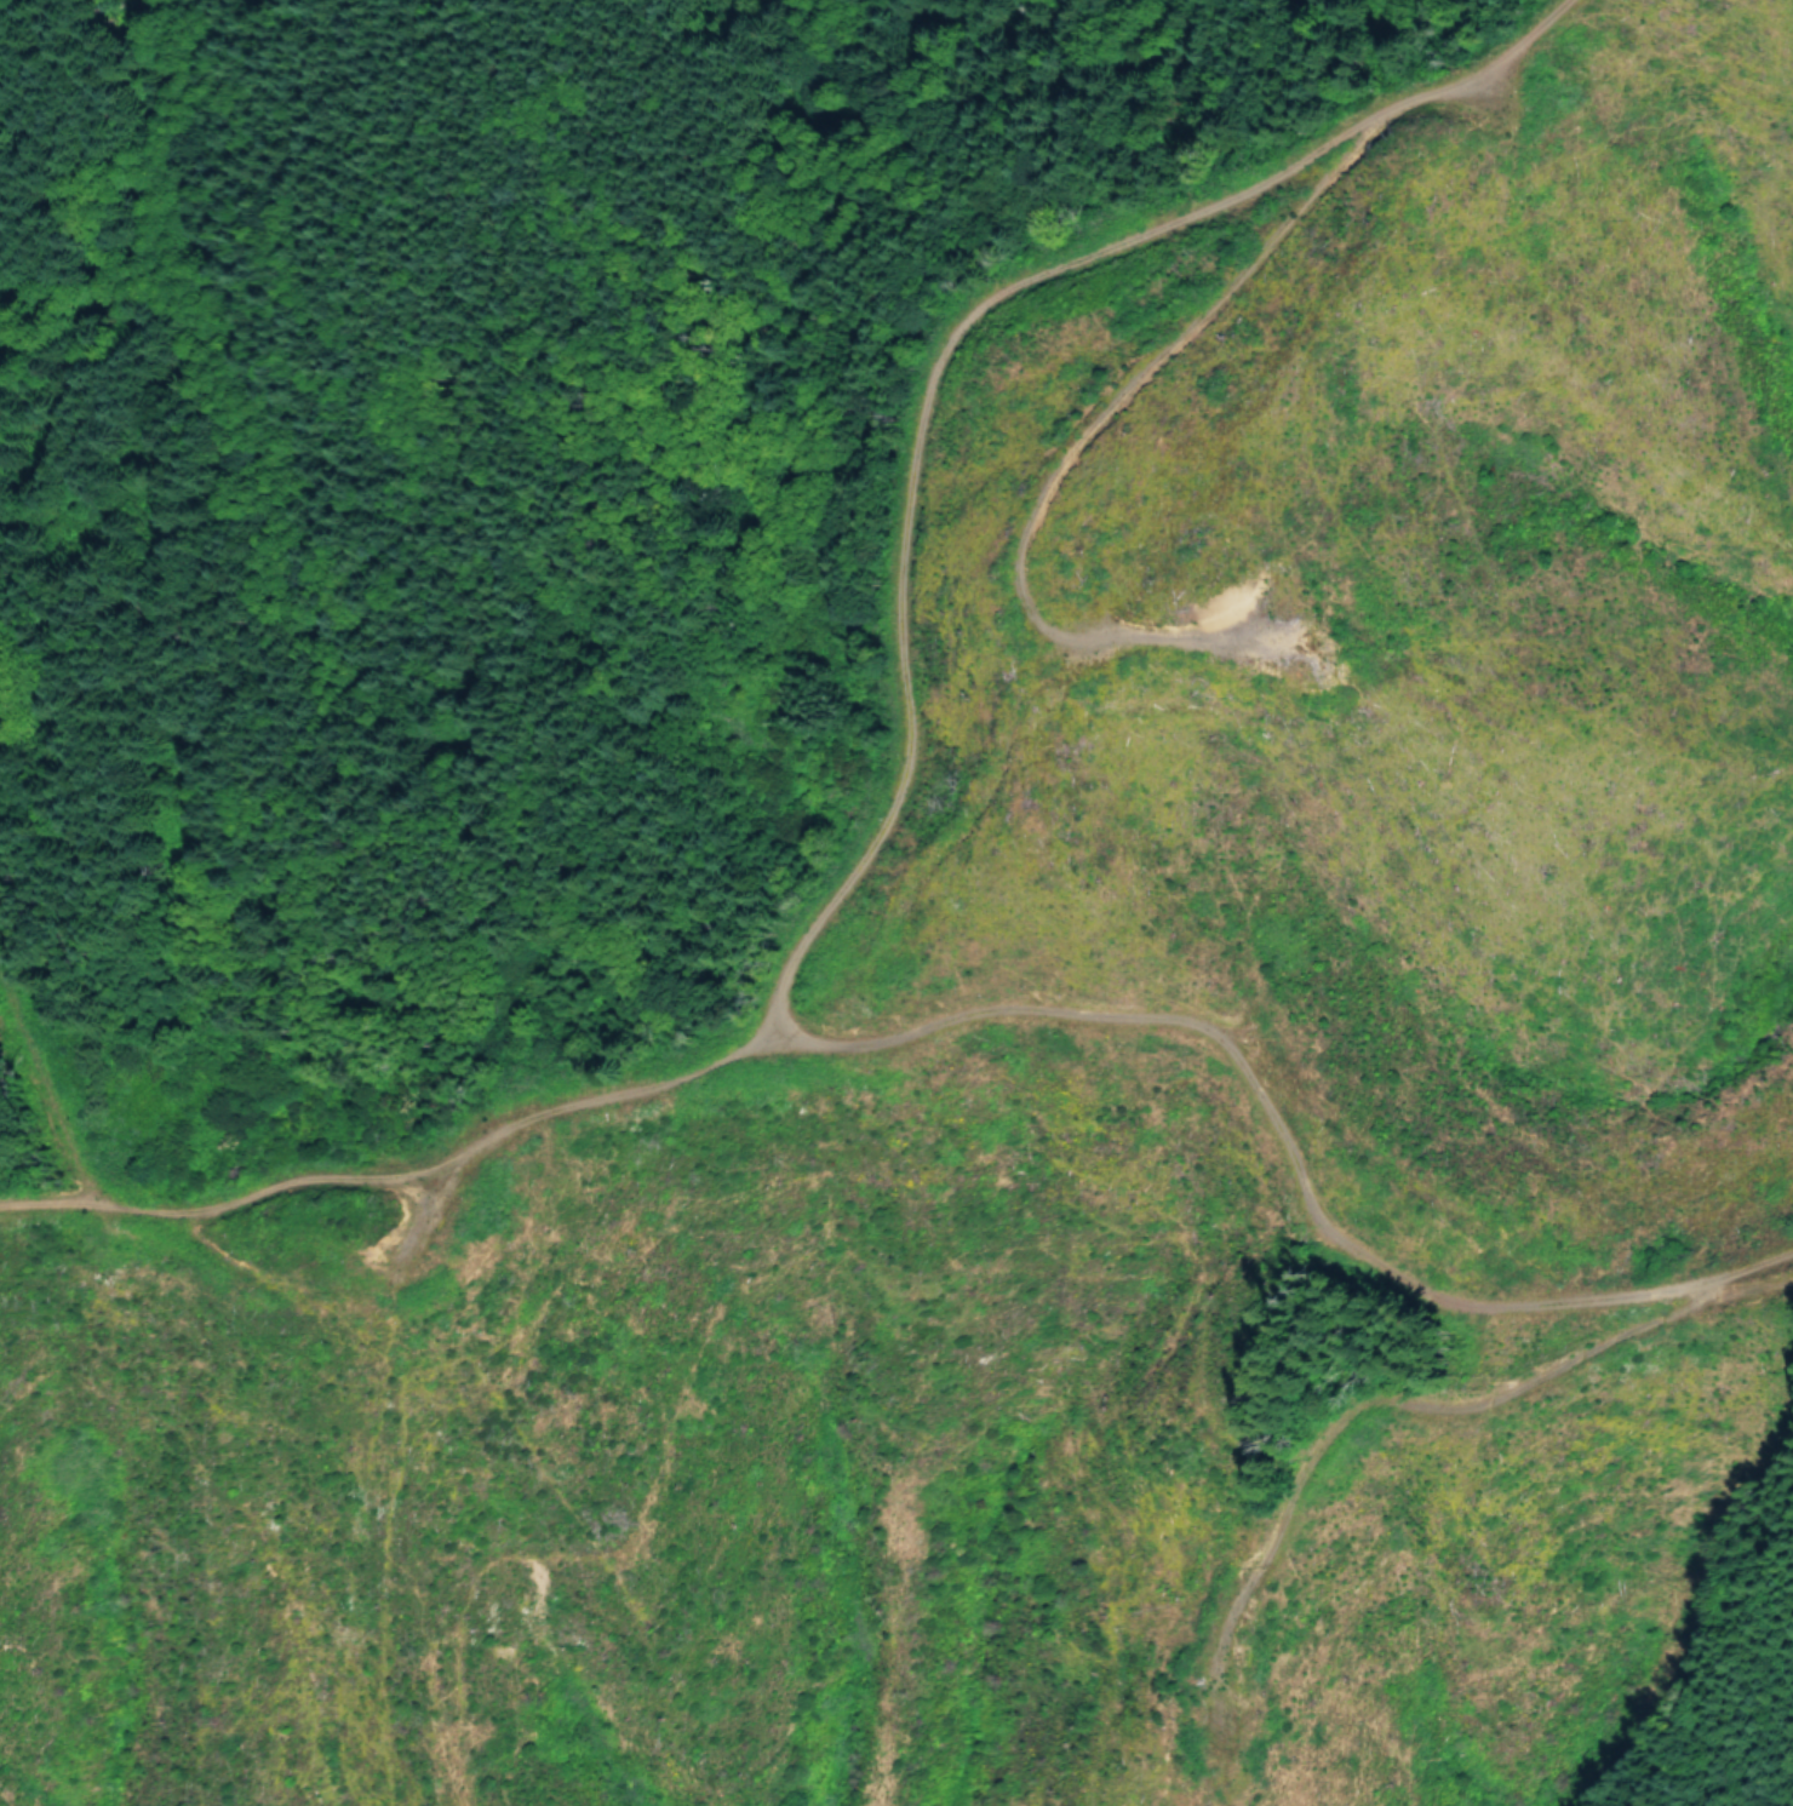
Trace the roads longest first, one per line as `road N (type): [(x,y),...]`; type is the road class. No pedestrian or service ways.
road 1 (track): [(0,1116),(294,1136),(399,1116),(660,1028),(754,1014),(852,809),(882,658),(883,522),(871,420),(893,354),(921,323),(995,271),(1382,81),(1492,0)]
road 2 (track): [(1792,1246),(1731,1273),(1622,1291),(1563,1280),(1502,1245),(1350,1111),(1216,1037),(1118,1019),(815,1068),(757,1059),(741,1038),(754,1014)]

